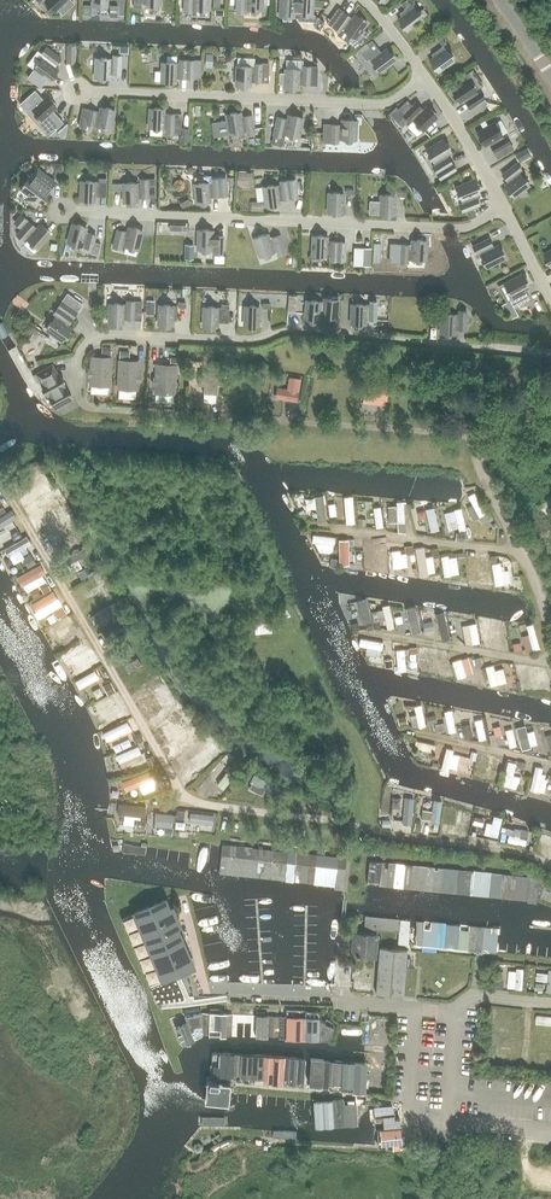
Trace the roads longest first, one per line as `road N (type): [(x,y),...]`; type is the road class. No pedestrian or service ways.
road 1 (residential): [(141,414),(81,405),(74,375),(79,344),(100,337),(253,341),(292,328),(550,349)]
road 2 (residential): [(502,210),(442,227),(61,210)]
road 3 (residential): [(75,88),(389,103),(420,76)]
road 4 (track): [(476,435),(141,414)]
road 5 (track): [(519,553),(321,528)]
road 6 (track): [(550,666),(364,633)]
road 7 (residential): [(502,210),(420,76)]
road 8 (track): [(550,764),(410,734)]
road 9 (track): [(519,553),(479,465),(476,435)]

